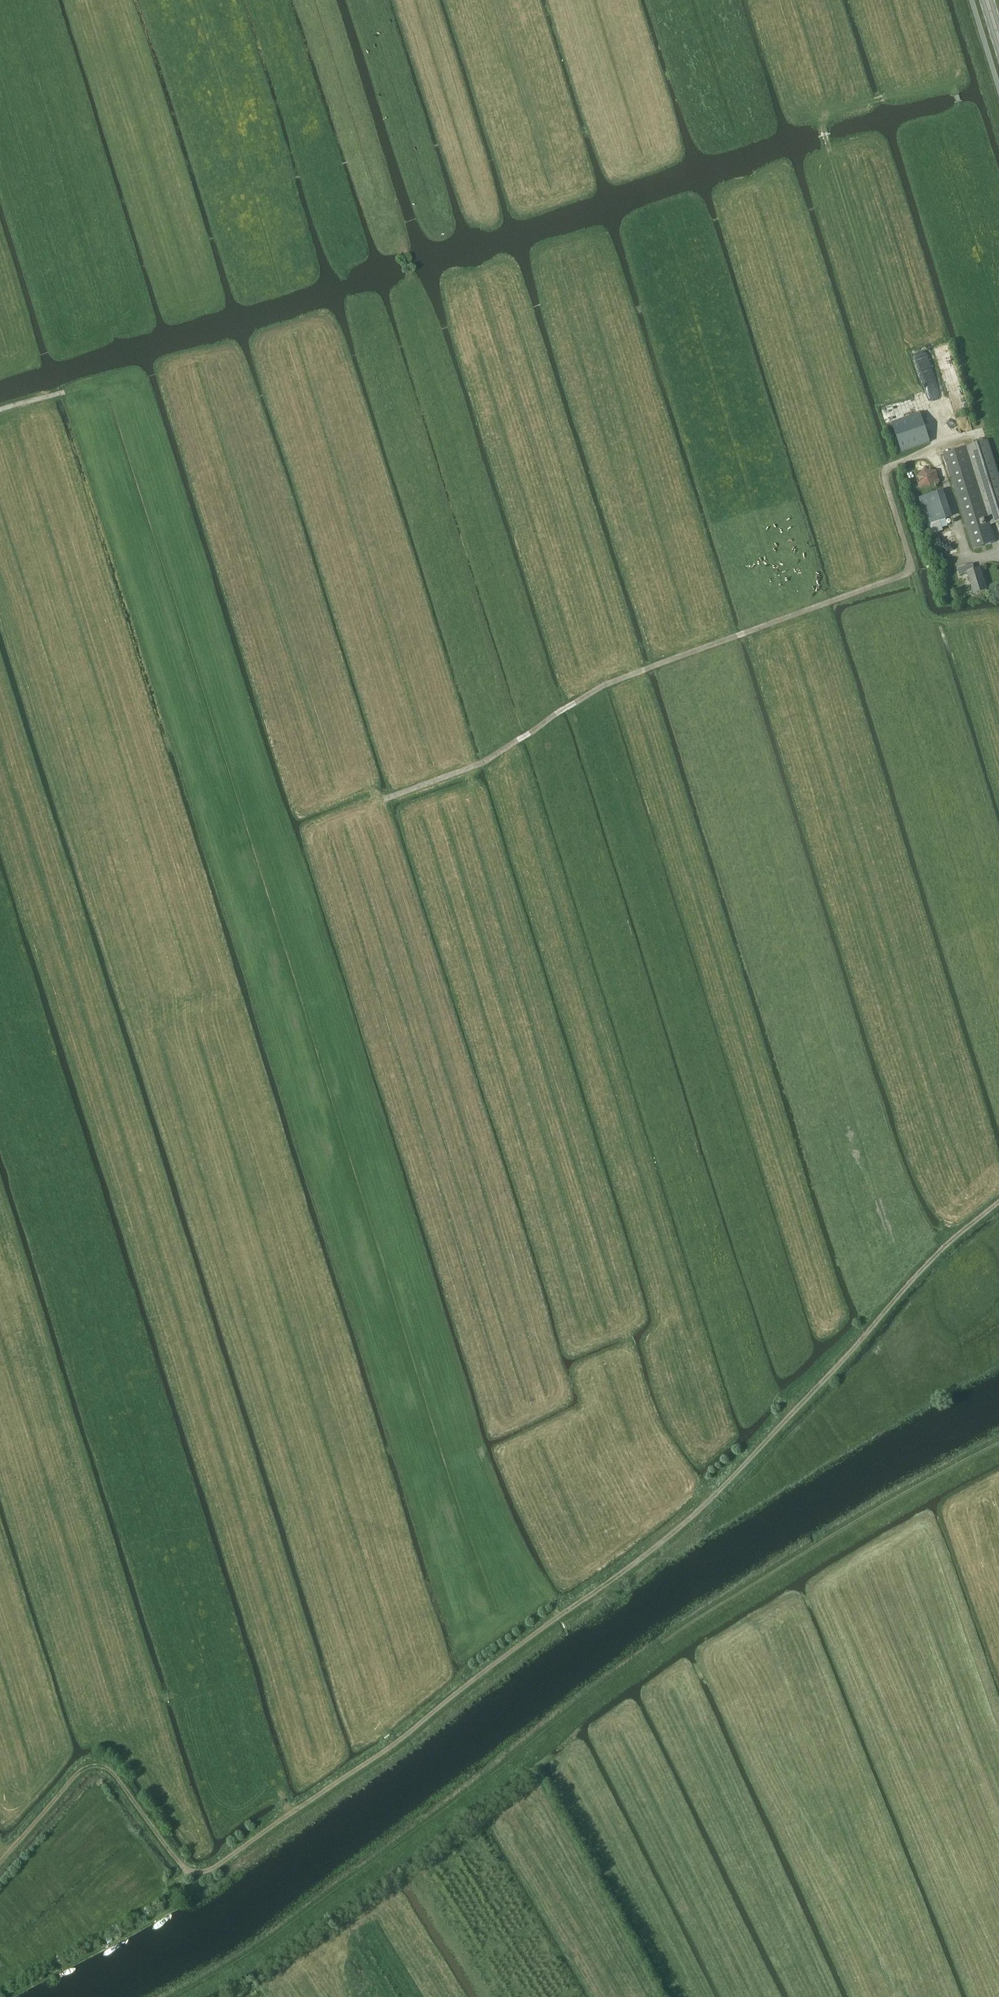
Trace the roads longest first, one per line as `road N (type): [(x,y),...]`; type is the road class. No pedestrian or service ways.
road 1 (track): [(0,1861),(91,1766),(111,1772),(179,1863),(196,1872),(217,1866),(682,1526),(921,1271),(998,1201)]
road 2 (track): [(385,800),(481,764),(605,683),(913,569),(882,467)]

